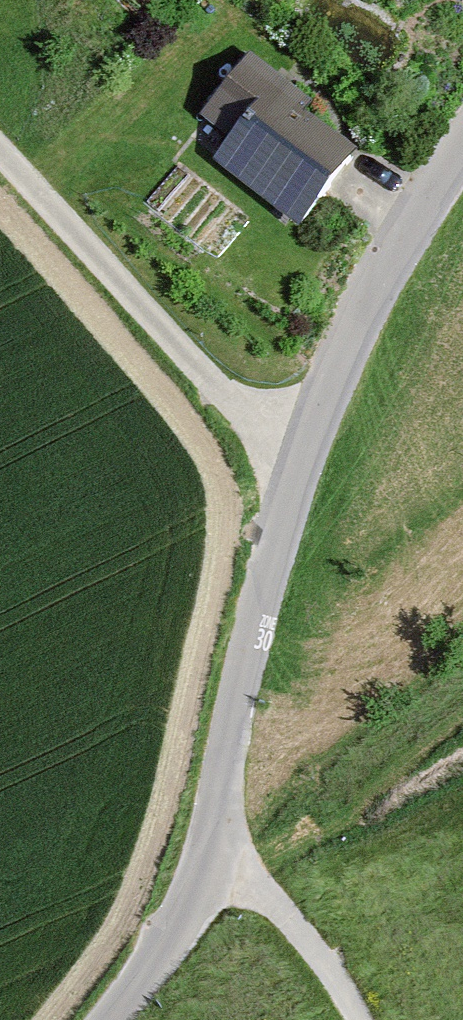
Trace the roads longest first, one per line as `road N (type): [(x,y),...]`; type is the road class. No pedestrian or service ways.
road 1 (unclassified): [(113,1019),(198,907),(260,596),(304,455),(410,221),(462,147)]
road 2 (track): [(0,151),(244,416),(304,455)]
road 3 (track): [(356,1019),(262,886),(214,856)]

